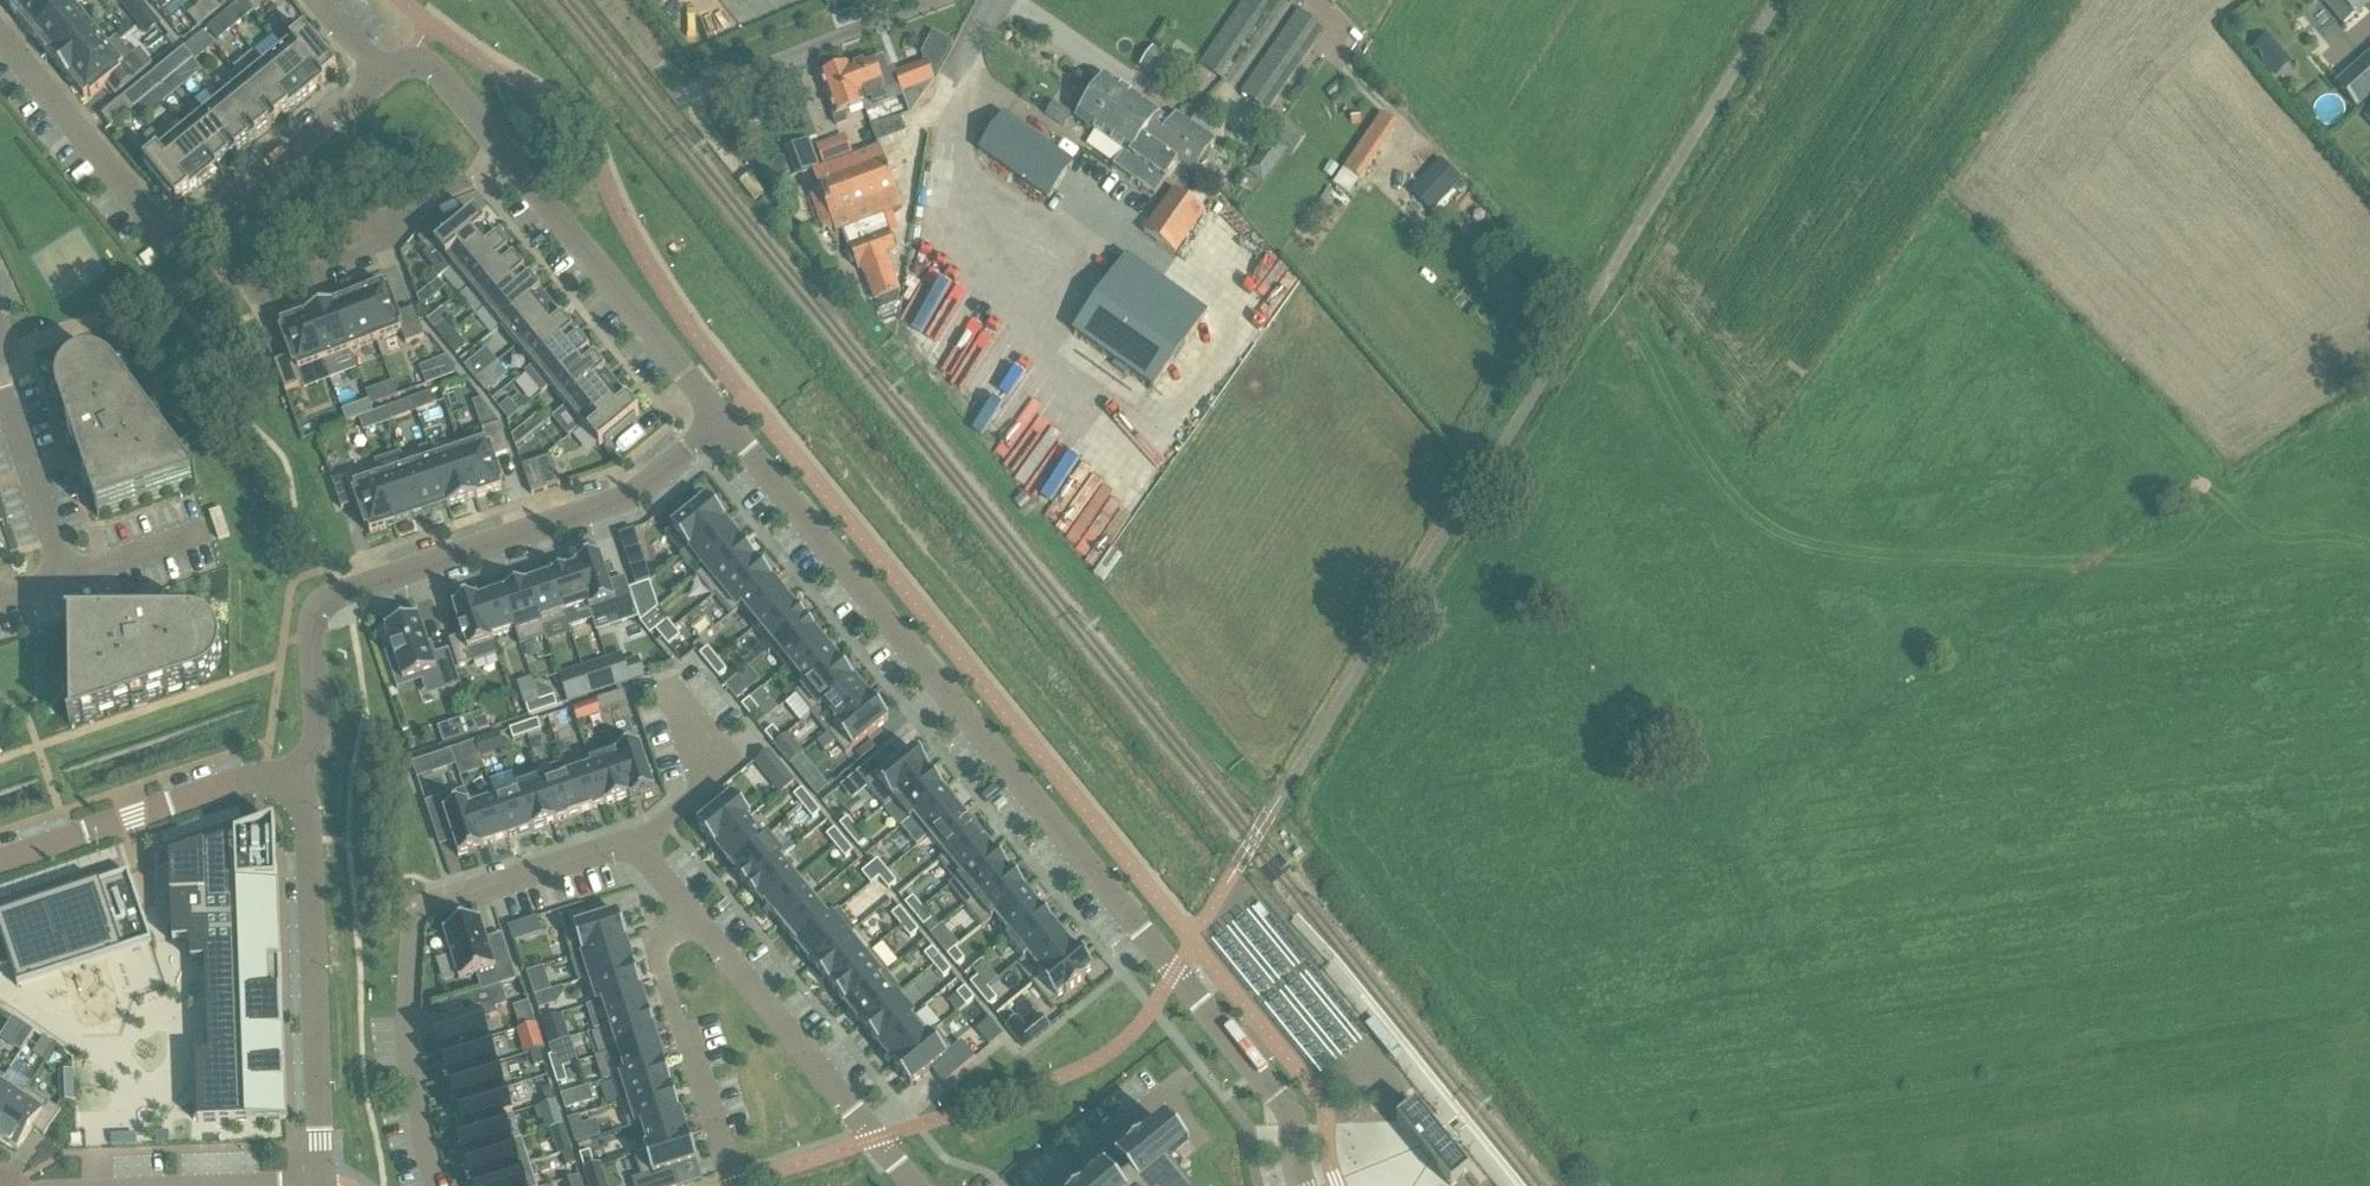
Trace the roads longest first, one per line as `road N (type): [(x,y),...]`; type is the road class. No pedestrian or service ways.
road 1 (residential): [(722,420),(1276,1097),(1289,1117),(1302,1185)]
road 2 (unclassified): [(1285,791),(1778,0)]
road 3 (residential): [(722,420),(663,471),(607,505),(329,598),(314,636),(319,733),(288,786)]
road 4 (residential): [(696,917),(635,843),(433,903),(417,915),(406,936),(407,1063),(438,1185)]
road 5 (residential): [(0,34),(175,239),(193,236),(383,75)]
road 6 (tertiary): [(288,786),(310,826),(323,1185)]
road 7 (residential): [(913,1185),(696,917)]
road 8 (residential): [(722,420),(504,155)]
road 9 (residential): [(392,213),(248,264),(245,277),(251,287),(267,287),(378,245)]
road 10 (tertiary): [(288,786),(245,780),(0,862)]
road 11 (residential): [(734,1185),(658,958),(660,943),(696,917)]
road 12 (residential): [(674,101),(944,0)]
road 13 (residential): [(1187,1077),(1055,1185)]
road 14 (residential): [(504,155),(427,66),(411,61),(383,75)]
road 15 (residential): [(504,155),(474,179),(392,213)]

